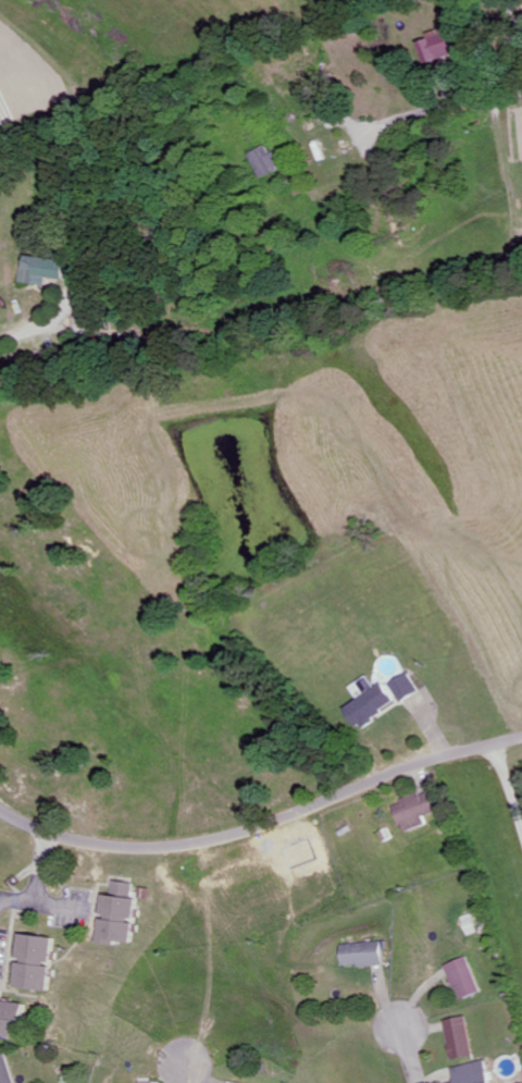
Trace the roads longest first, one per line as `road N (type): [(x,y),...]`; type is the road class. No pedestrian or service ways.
road 1 (residential): [(0,805),(46,828),(98,841),(184,842),(269,822),(425,760),(521,734)]
road 2 (residential): [(521,92),(349,126)]

